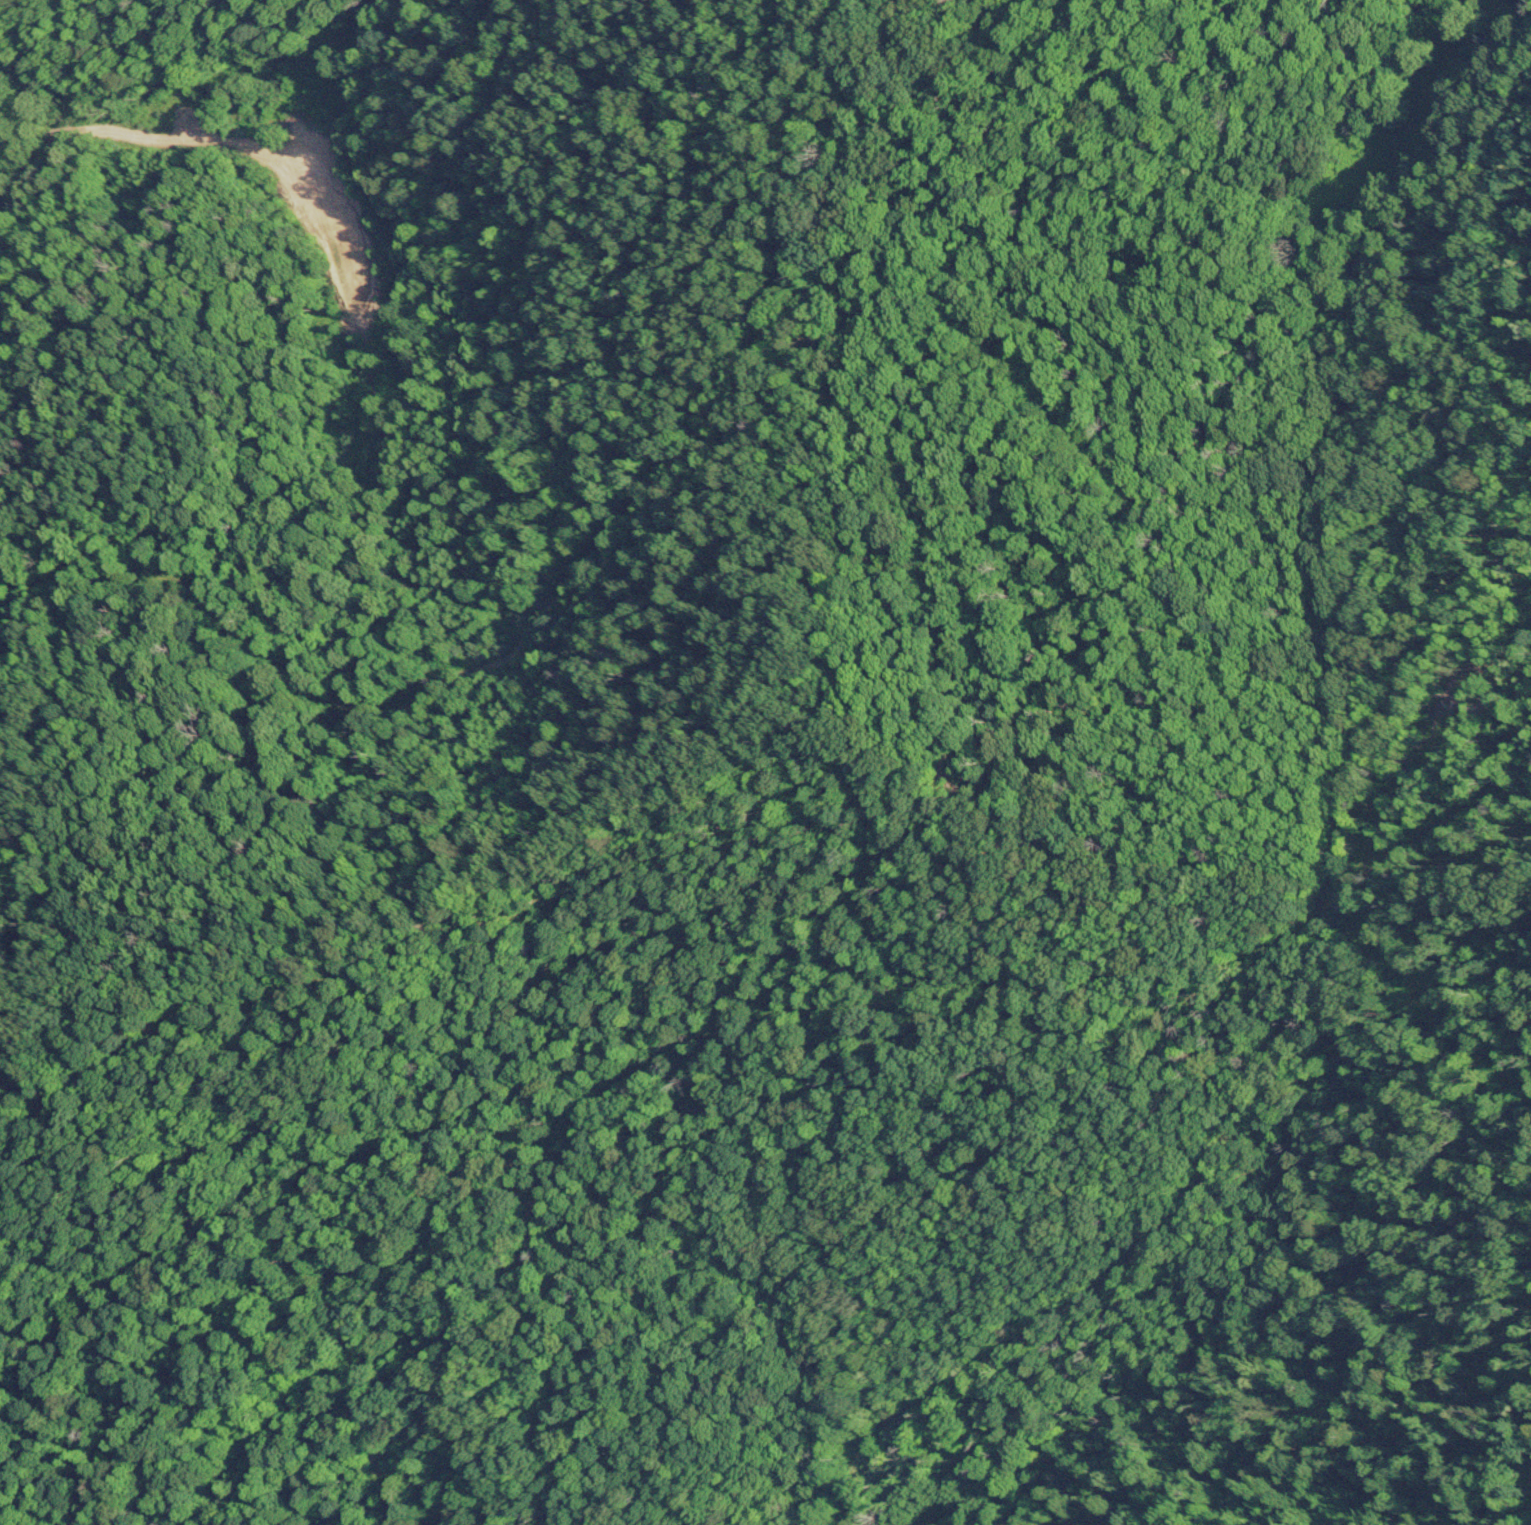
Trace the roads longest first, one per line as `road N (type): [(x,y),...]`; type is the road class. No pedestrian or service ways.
road 1 (residential): [(813,1524),(813,1460),(881,1405),(981,1363),(1255,1012),(1336,794),(1421,371),(1428,253),(1460,153),(1530,18)]

